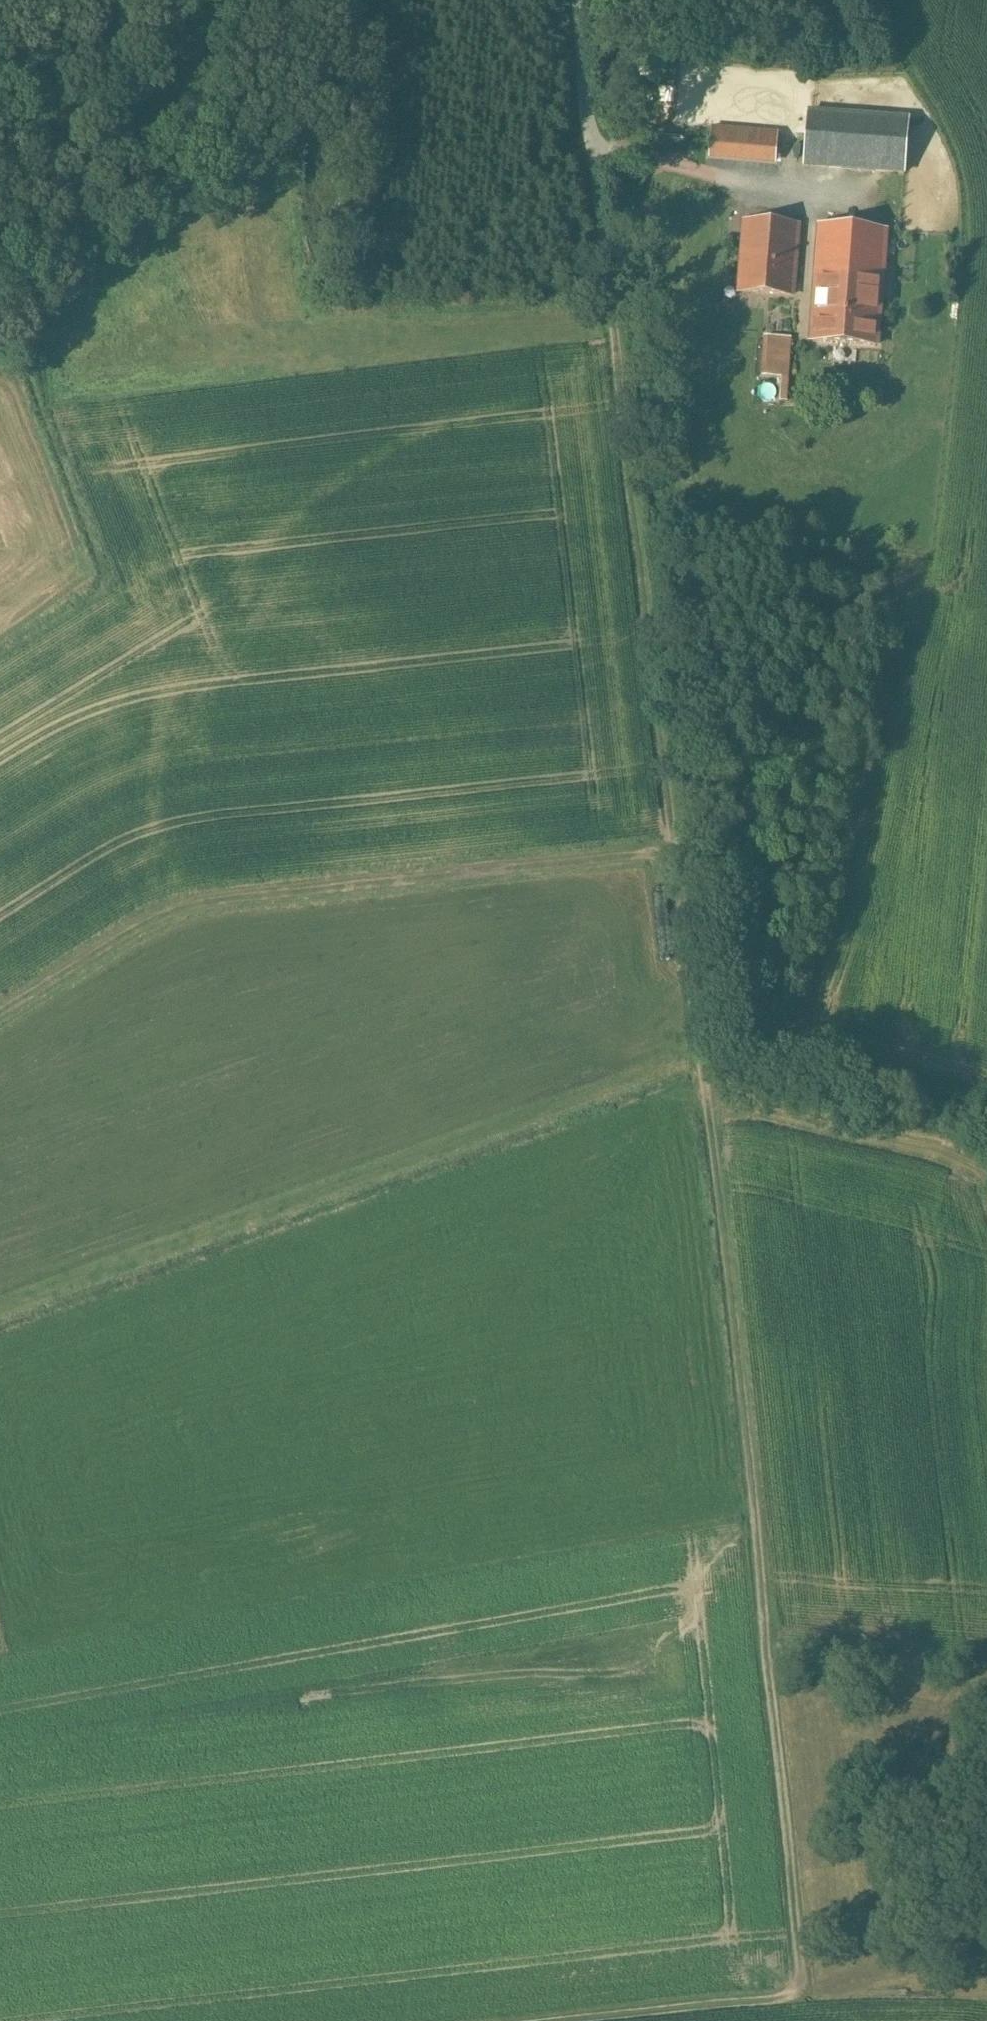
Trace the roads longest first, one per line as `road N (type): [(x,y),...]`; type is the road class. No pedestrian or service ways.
road 1 (track): [(796,1993),(605,197)]
road 2 (unclassified): [(564,2020),(796,1993)]

